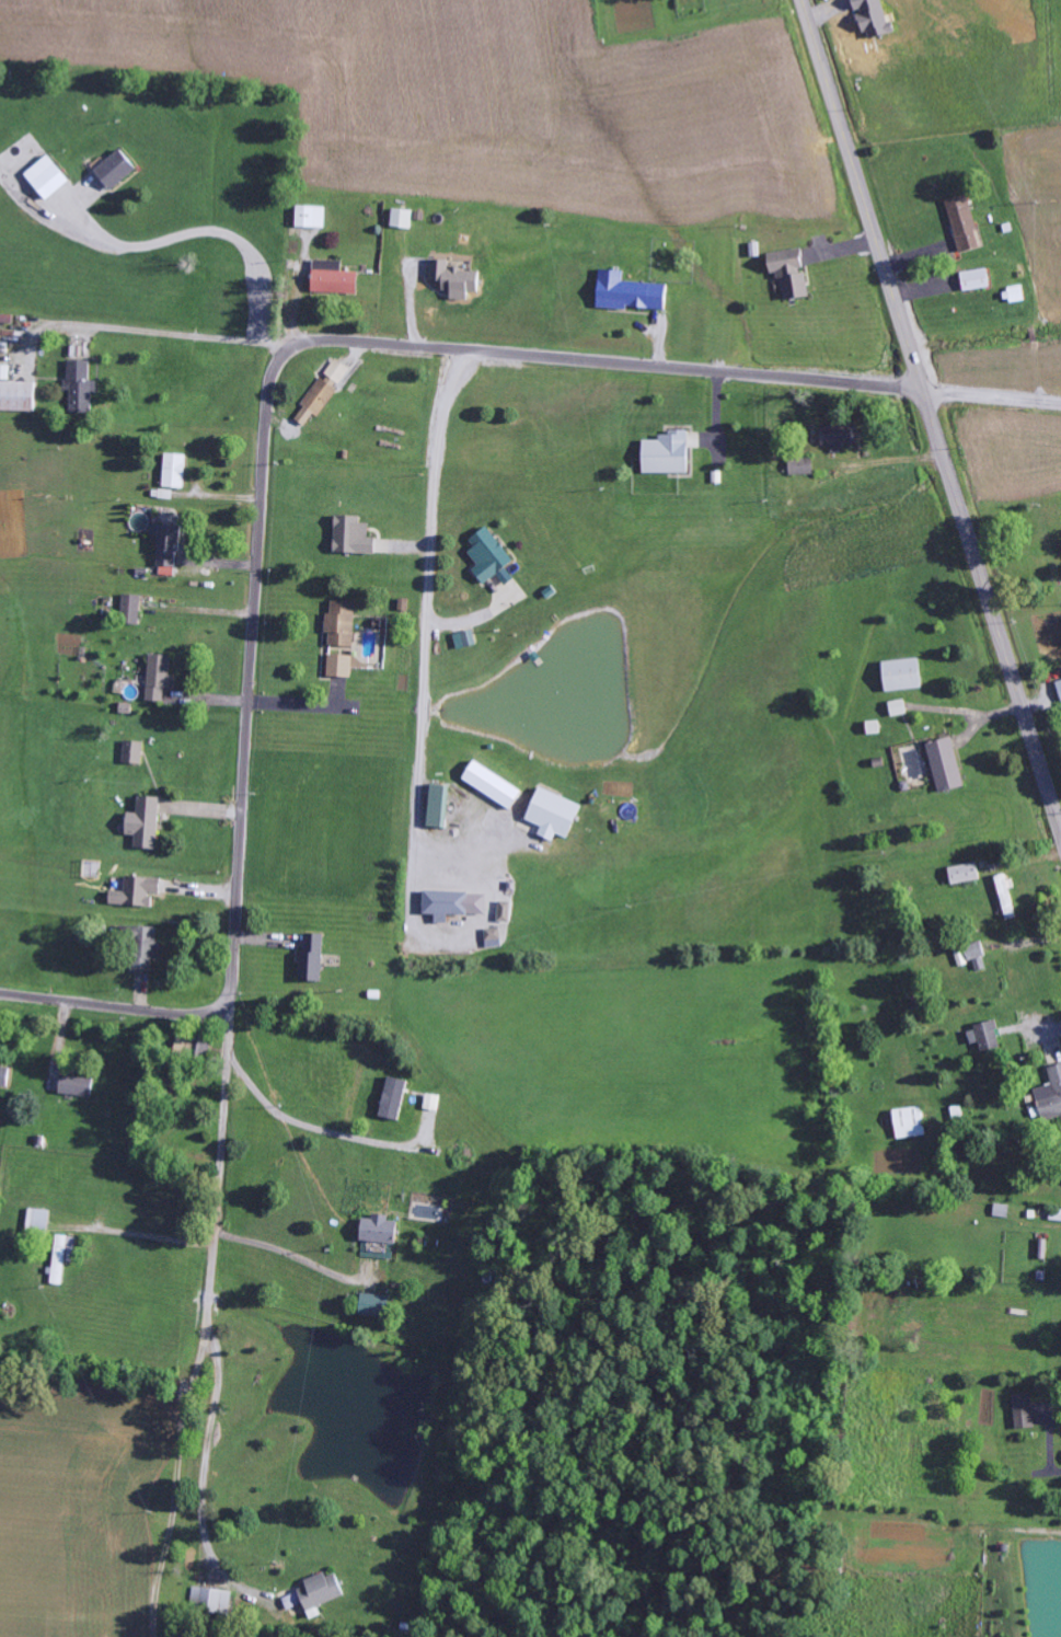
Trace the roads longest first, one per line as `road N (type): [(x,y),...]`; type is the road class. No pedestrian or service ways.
road 1 (residential): [(231,1018),(268,392),(286,356),(301,346),(347,343),(923,392)]
road 2 (secondary): [(1060,831),(802,0)]
road 3 (residential): [(207,1340),(231,1018)]
road 4 (residential): [(0,994),(231,1018)]
road 5 (residential): [(923,392),(1060,404)]

